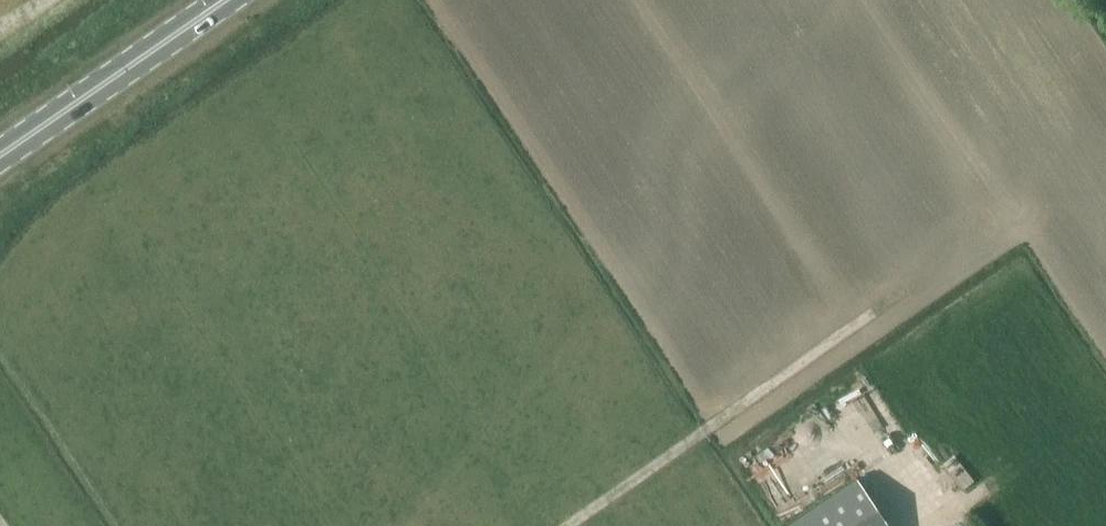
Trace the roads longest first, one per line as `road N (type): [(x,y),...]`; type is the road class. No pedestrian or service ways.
road 1 (track): [(585,525),(872,318)]
road 2 (primary): [(0,155),(225,0)]

